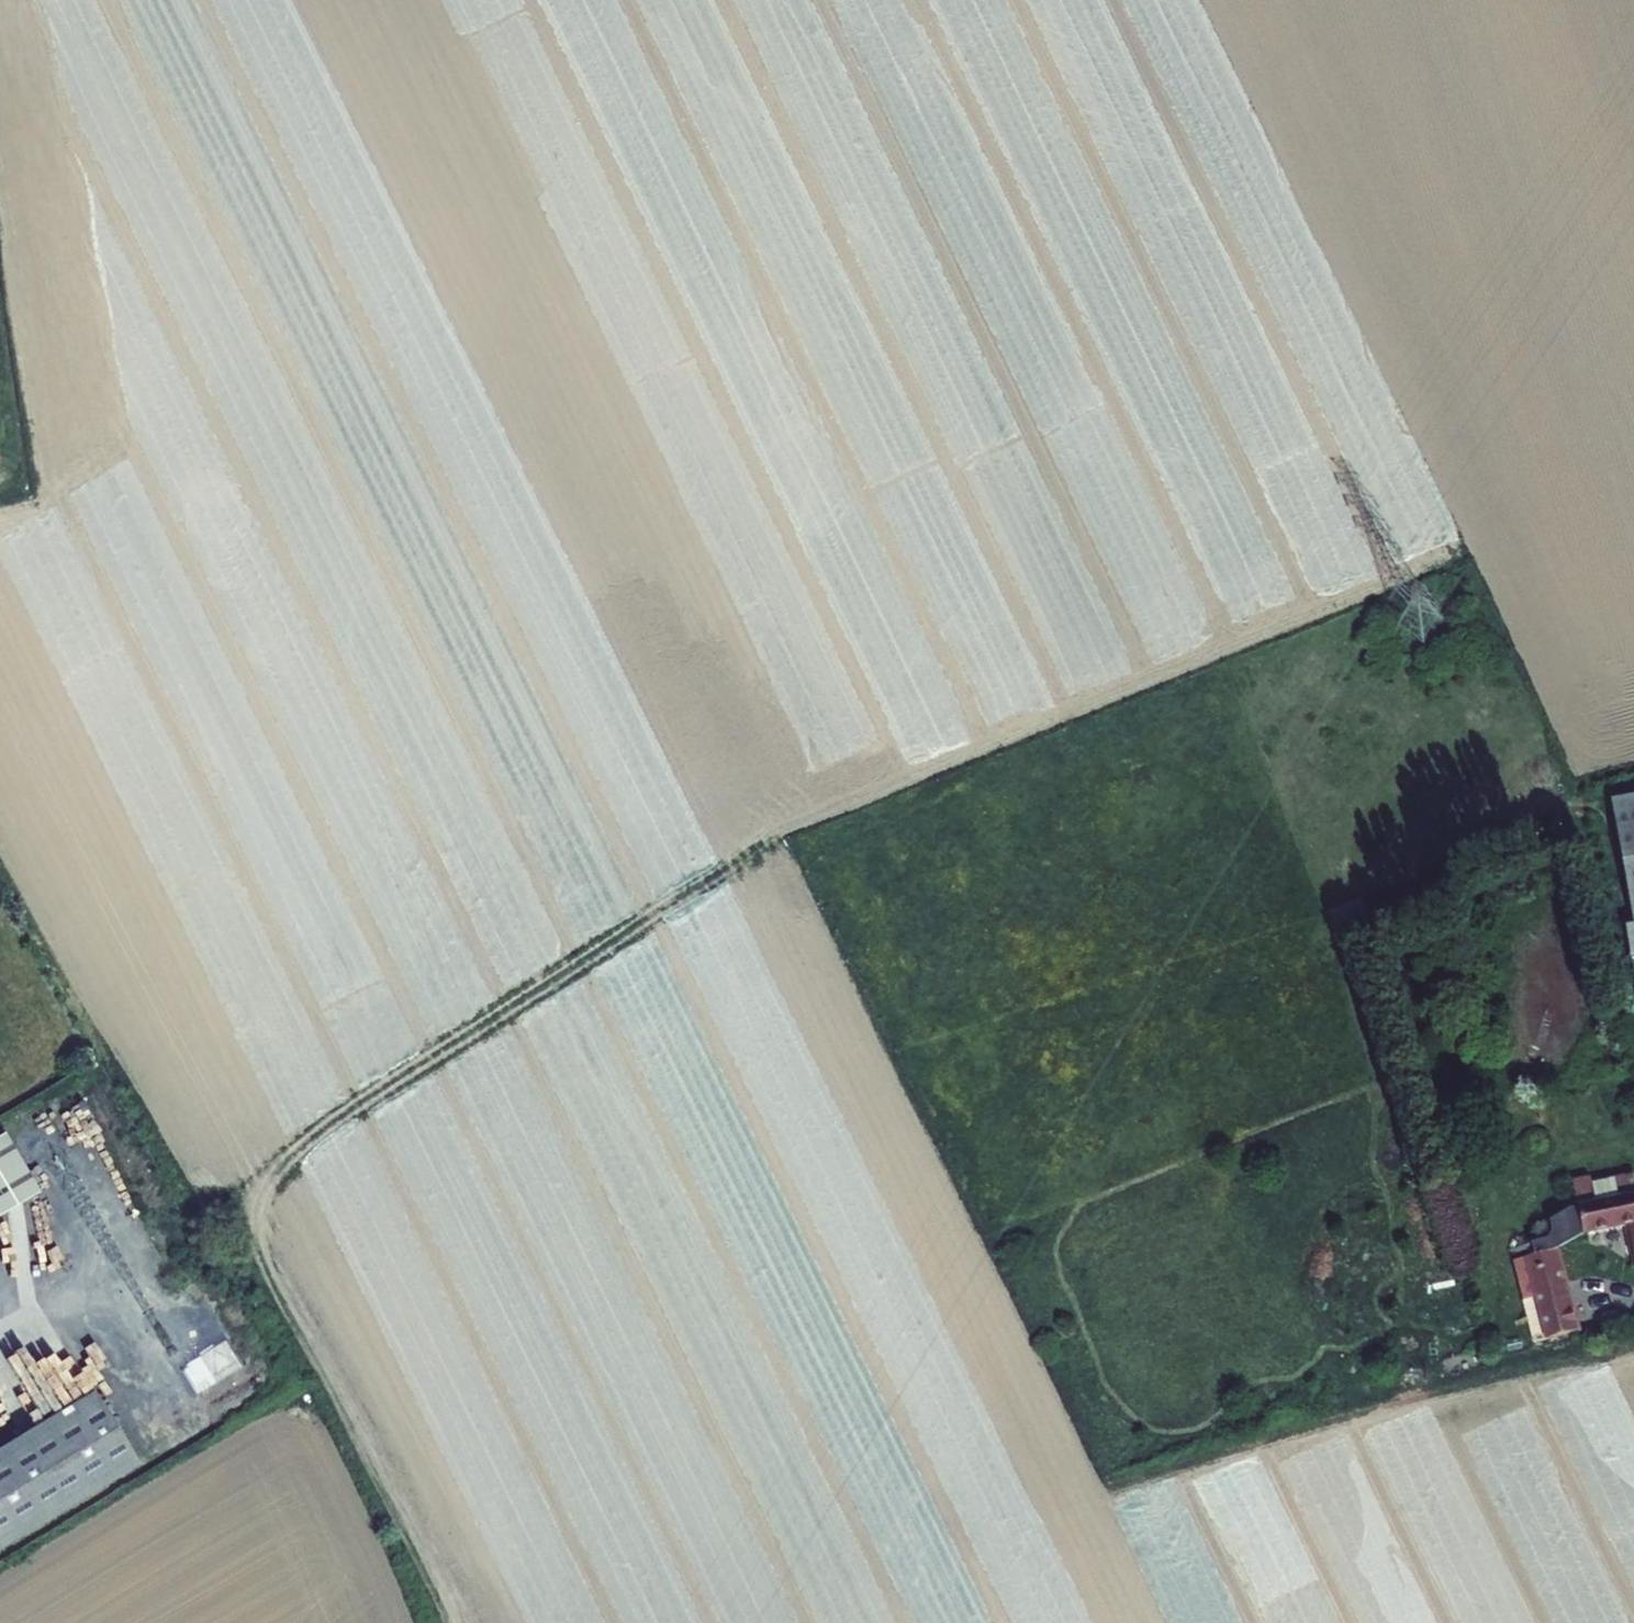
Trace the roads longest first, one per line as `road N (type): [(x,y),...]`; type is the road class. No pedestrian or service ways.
road 1 (track): [(418,1622),(221,1205)]

